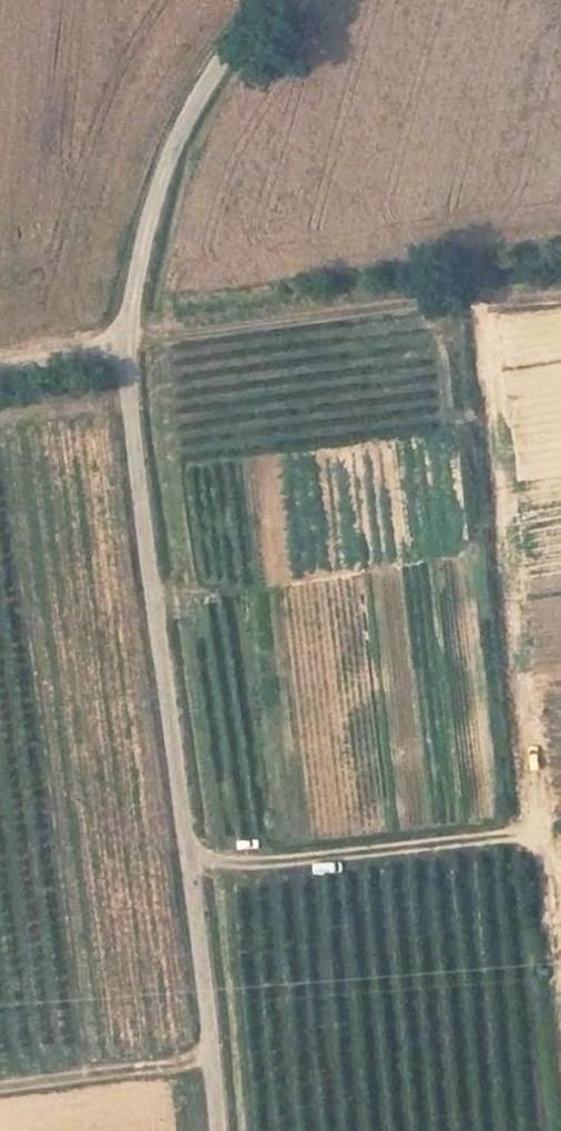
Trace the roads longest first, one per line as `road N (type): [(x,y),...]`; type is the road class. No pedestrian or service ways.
road 1 (unclassified): [(217,1130),(126,347),(157,176),(224,55),(267,0)]
road 2 (track): [(0,372),(424,297),(560,292)]
road 3 (track): [(187,858),(533,833),(517,676)]
road 4 (track): [(0,1087),(210,1058)]

